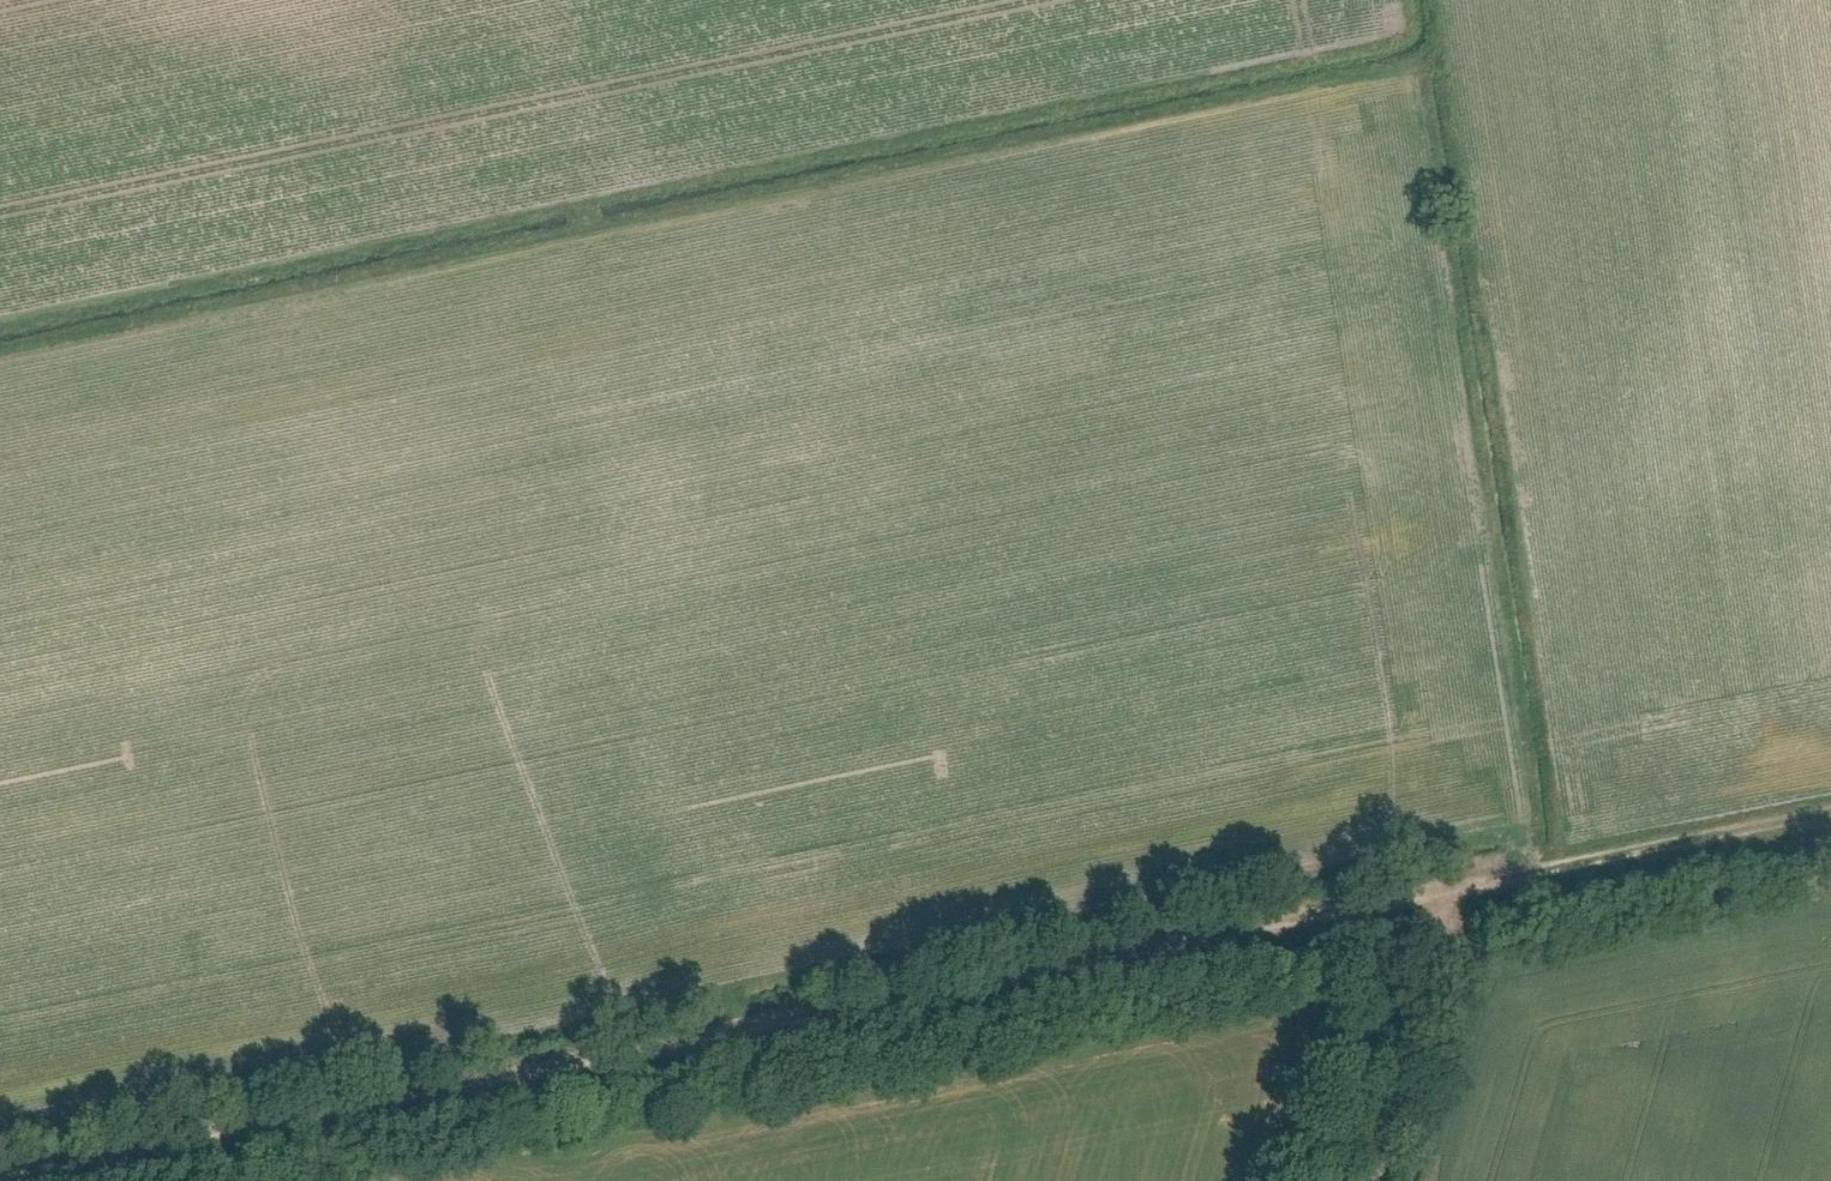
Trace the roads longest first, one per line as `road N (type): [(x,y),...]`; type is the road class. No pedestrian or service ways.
road 1 (track): [(0,1172),(1830,813)]
road 2 (track): [(1374,1180),(1459,887)]

